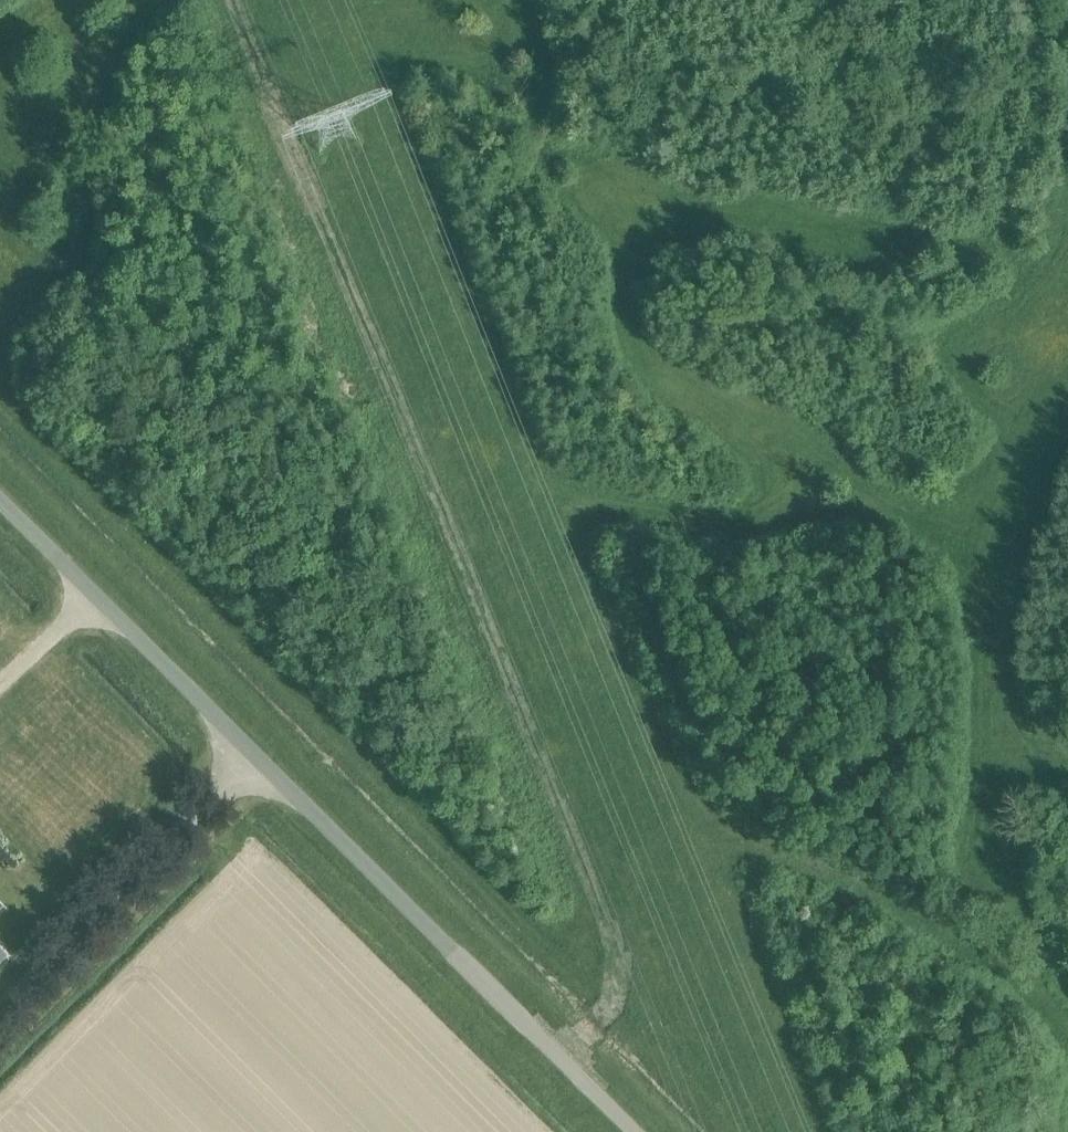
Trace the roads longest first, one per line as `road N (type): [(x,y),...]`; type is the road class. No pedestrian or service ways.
road 1 (unclassified): [(627,1131),(0,506)]

